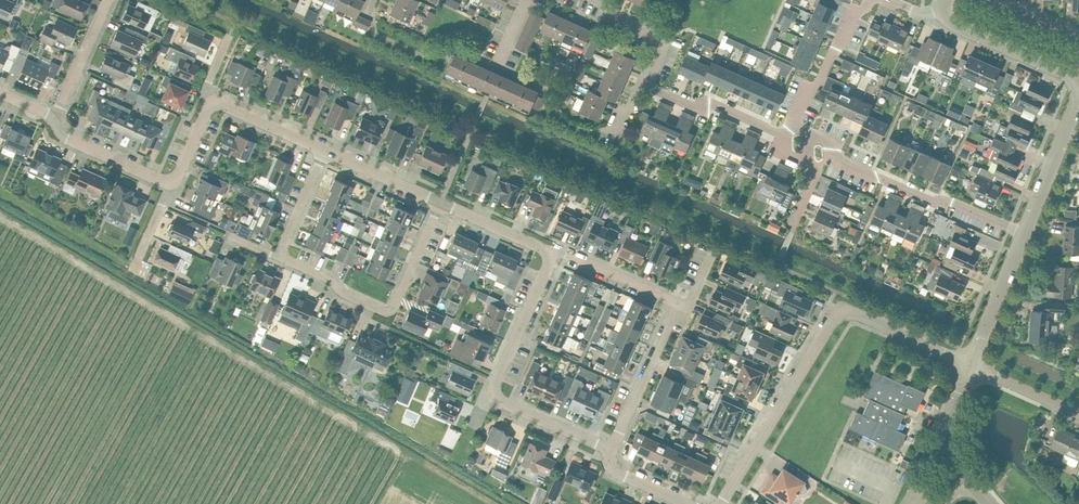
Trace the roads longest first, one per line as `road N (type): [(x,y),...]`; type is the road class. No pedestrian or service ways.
road 1 (residential): [(971,367),(856,313),(830,320),(722,503)]
road 2 (residential): [(1025,233),(953,203),(933,204),(788,140)]
road 3 (residential): [(439,205),(389,311),(280,255)]
road 4 (residential): [(788,140),(850,16),(864,14),(871,0)]
road 5 (residential): [(788,140),(714,103),(691,105),(653,92),(647,79)]
road 6 (residential): [(611,449),(676,304)]
road 7 (unclassified): [(940,12),(947,22),(1078,82)]
road 8 (residential): [(491,393),(551,255)]
road 9 (unclassified): [(971,367),(1025,233)]
road 10 (unclassified): [(1025,233),(1078,100)]
road 11 (residential): [(169,183),(67,140),(54,117)]
road 12 (residential): [(676,304),(568,253),(551,255)]
road 13 (residential): [(611,449),(491,393)]
road 14 (residential): [(54,117),(109,0)]
road 15 (residential): [(439,205),(324,153)]
road 16 (residential): [(324,153),(211,105)]
road 17 (residential): [(551,255),(439,205)]

